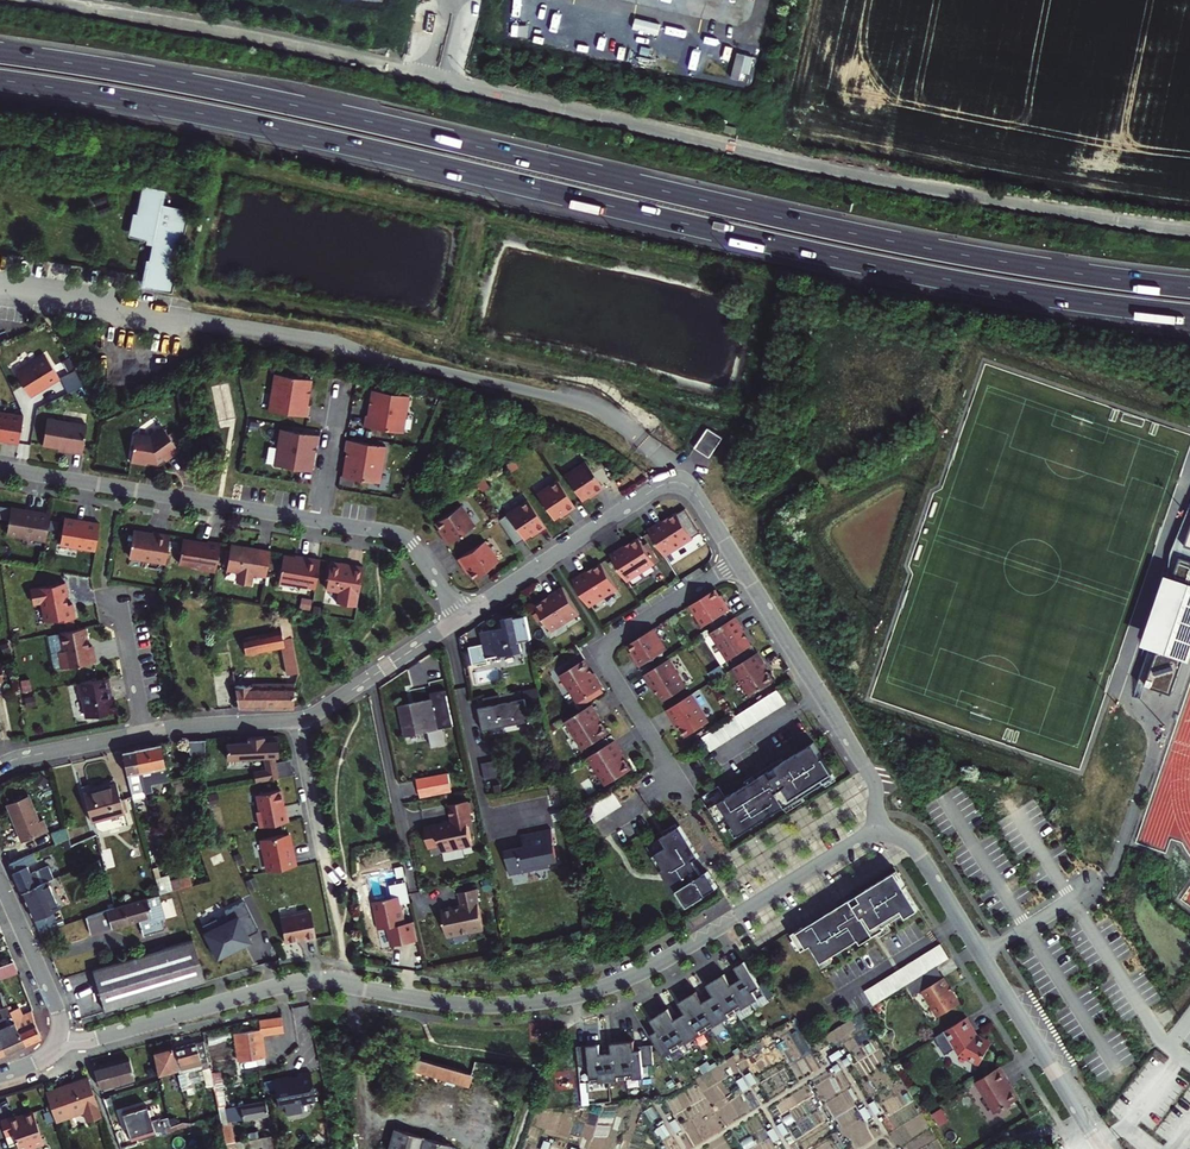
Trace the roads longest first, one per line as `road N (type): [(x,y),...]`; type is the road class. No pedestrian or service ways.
road 1 (trunk): [(1189,288),(862,236),(251,96),(0,53)]
road 2 (trunk): [(0,80),(312,136),(920,274),(1189,314)]
road 3 (residential): [(880,826),(672,957),(606,988),(500,1007),(345,984)]
road 4 (residential): [(880,826),(919,852),(1105,1148)]
road 5 (residential): [(463,617),(674,482),(694,491),(739,561)]
road 6 (residential): [(739,561),(613,640),(604,653),(686,793)]
road 7 (residential): [(319,521),(0,467)]
road 8 (residential): [(739,561),(871,778),(880,826)]
road 9 (residential): [(345,984),(275,987),(85,1040)]
road 10 (residential): [(345,984),(355,1004),(365,1112),(475,1138)]
road 11 (residential): [(297,721),(463,617)]
road 12 (residential): [(463,617),(402,536),(319,521)]
road 13 (residential): [(59,1036),(59,1013),(0,881)]
road 14 (residential): [(146,732),(297,721)]
road 15 (residential): [(0,766),(146,732)]
road 16 (residential): [(146,732),(122,623),(107,591)]
road 17 (residential): [(297,721),(324,859)]
road 18 (residential): [(319,521),(342,384)]

